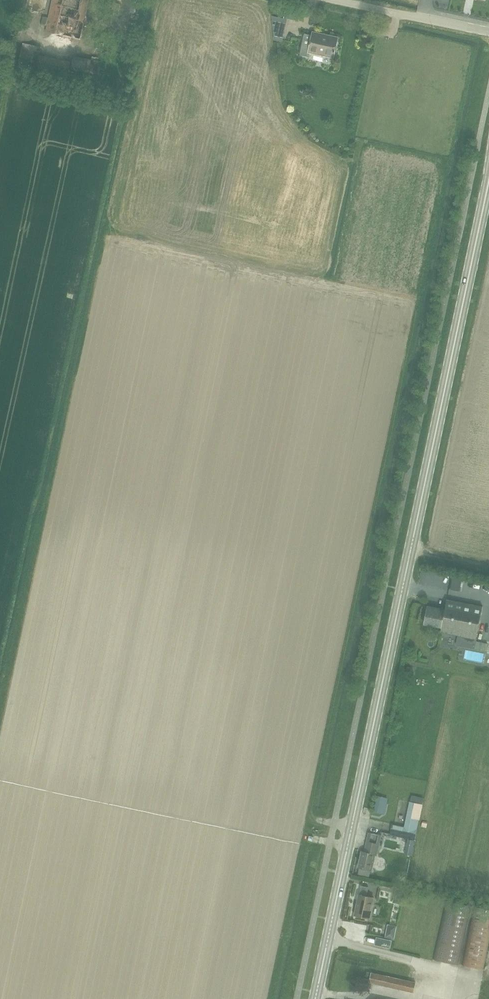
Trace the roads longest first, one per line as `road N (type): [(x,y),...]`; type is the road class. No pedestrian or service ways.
road 1 (secondary): [(316,998),(488,184)]
road 2 (unclassified): [(488,32),(334,0)]

